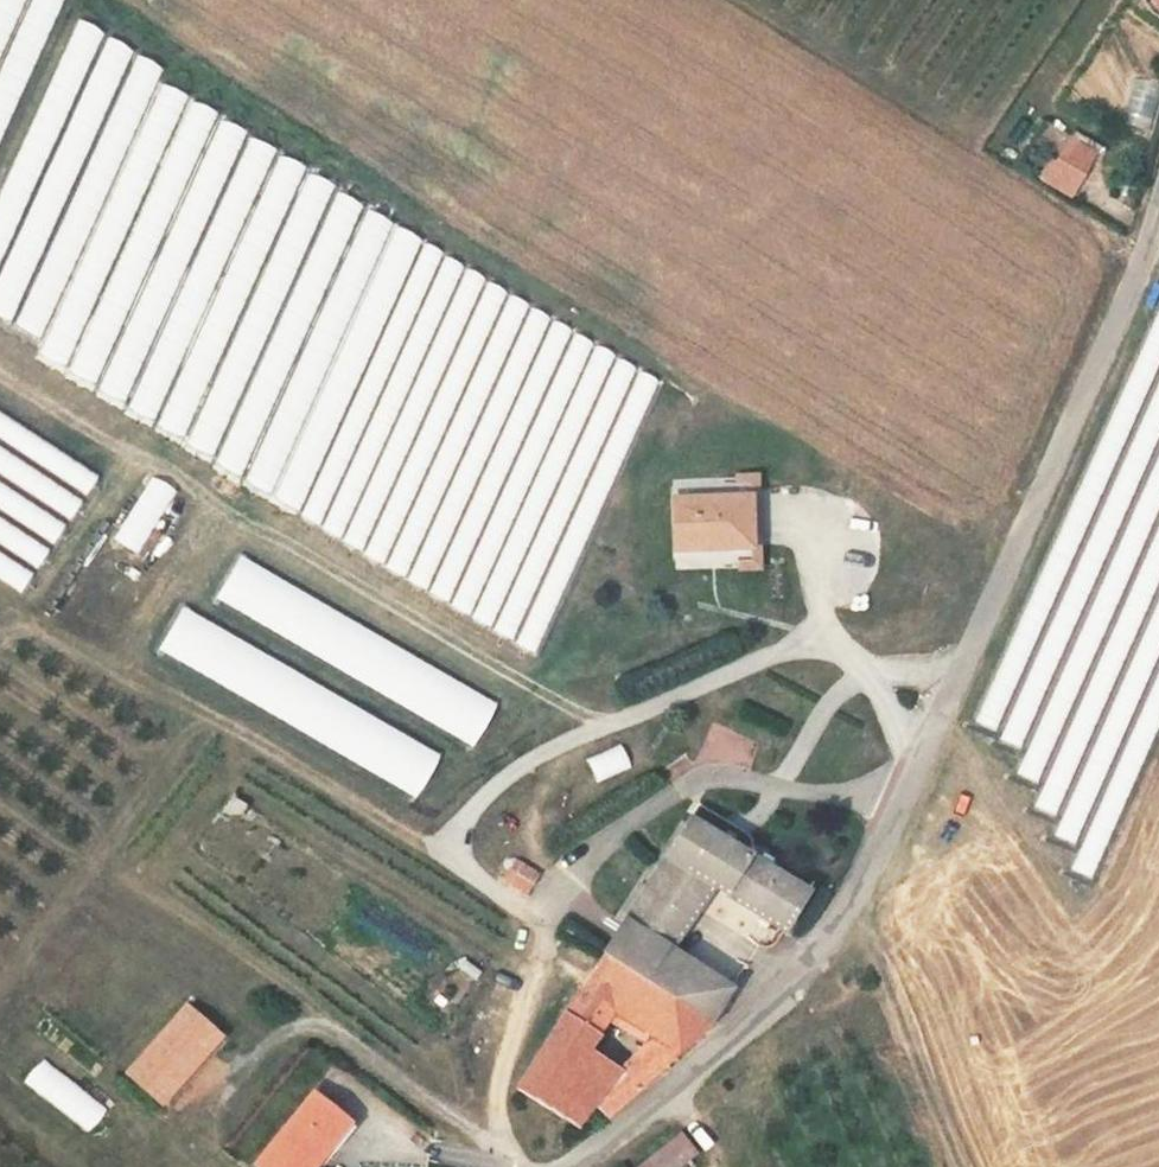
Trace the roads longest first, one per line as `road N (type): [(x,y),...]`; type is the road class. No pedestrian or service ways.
road 1 (unclassified): [(571,1166),(746,1031),(850,908),(1128,297),(1158,211)]
road 2 (track): [(850,908),(964,1166)]

